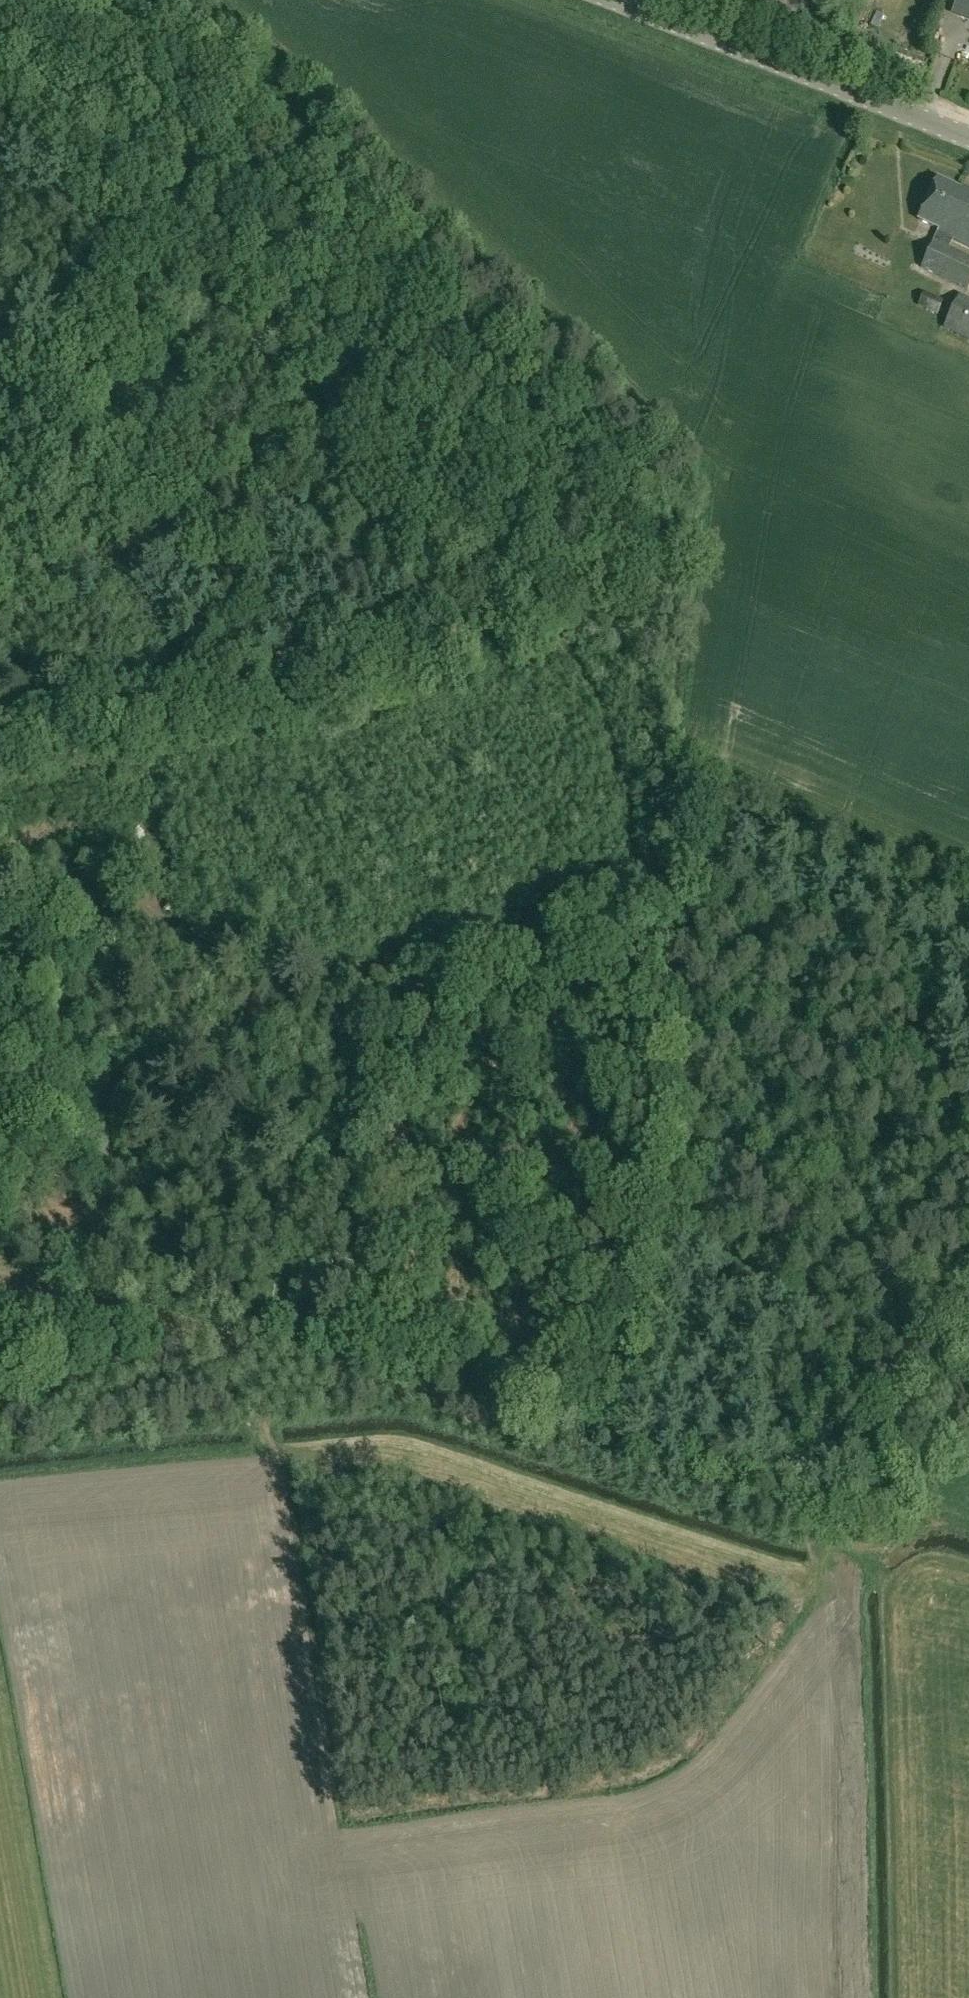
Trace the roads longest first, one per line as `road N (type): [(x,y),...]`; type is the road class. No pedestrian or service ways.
road 1 (track): [(866,1549),(438,1401),(0,1268)]
road 2 (track): [(603,1458),(699,743)]
road 3 (tertiary): [(968,143),(600,0)]

